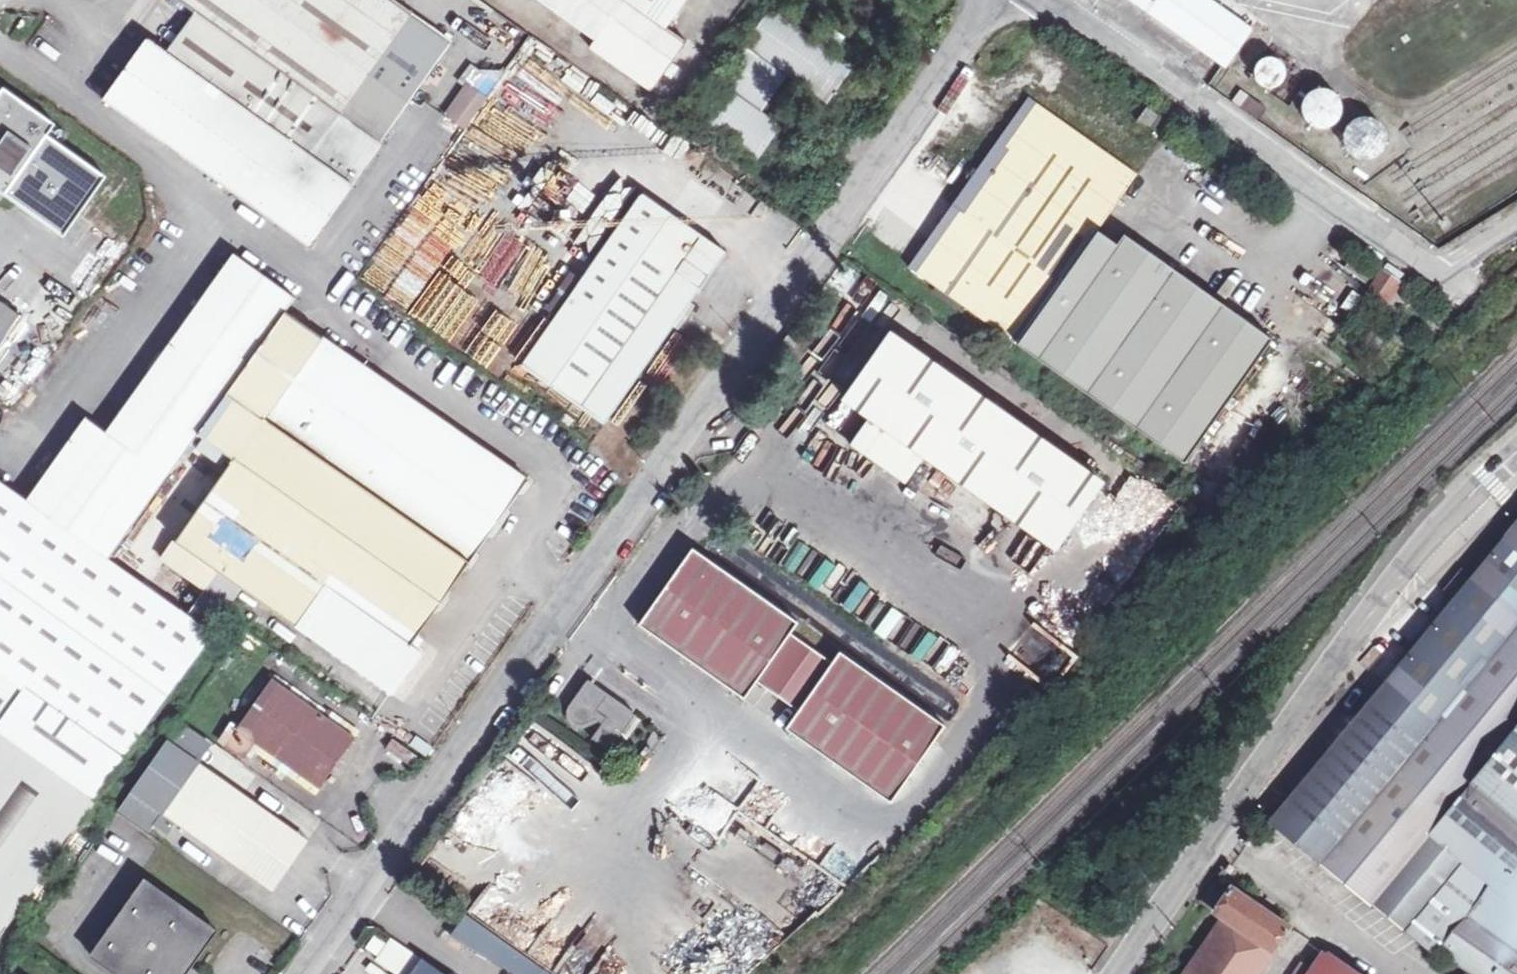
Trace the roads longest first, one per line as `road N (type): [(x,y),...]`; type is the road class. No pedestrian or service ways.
road 1 (unclassified): [(309,973),(988,0)]
road 2 (unclassified): [(444,691),(560,510),(547,465),(211,194)]
road 3 (tertiary): [(1516,453),(1378,604),(1112,973)]
road 4 (unclassified): [(1021,0),(1440,275)]
road 5 (unclassified): [(211,194),(19,432),(0,434)]
road 6 (unclassified): [(211,194),(0,50)]

